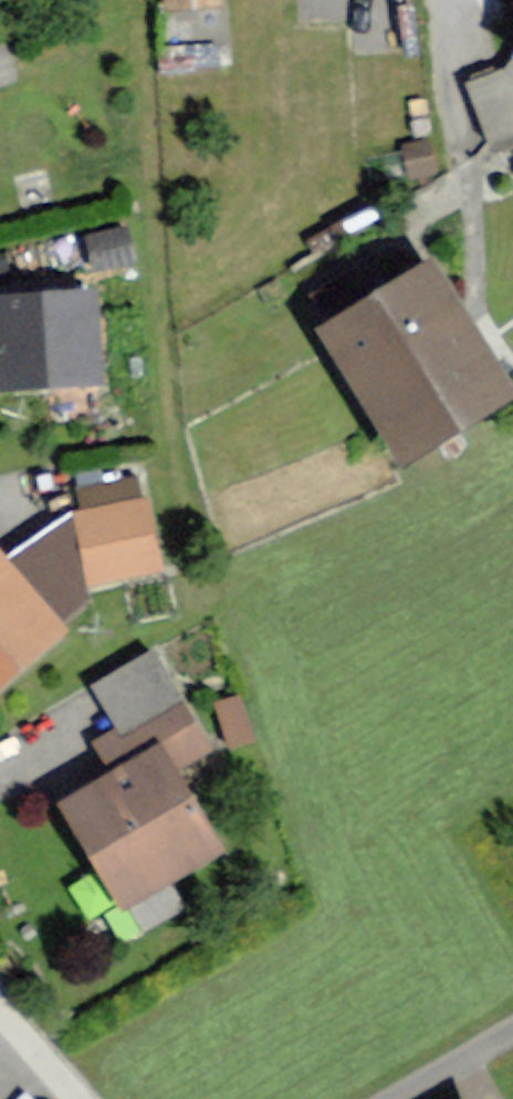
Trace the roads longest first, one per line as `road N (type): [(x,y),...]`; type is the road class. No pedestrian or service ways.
road 1 (residential): [(0,998),(91,1098)]

